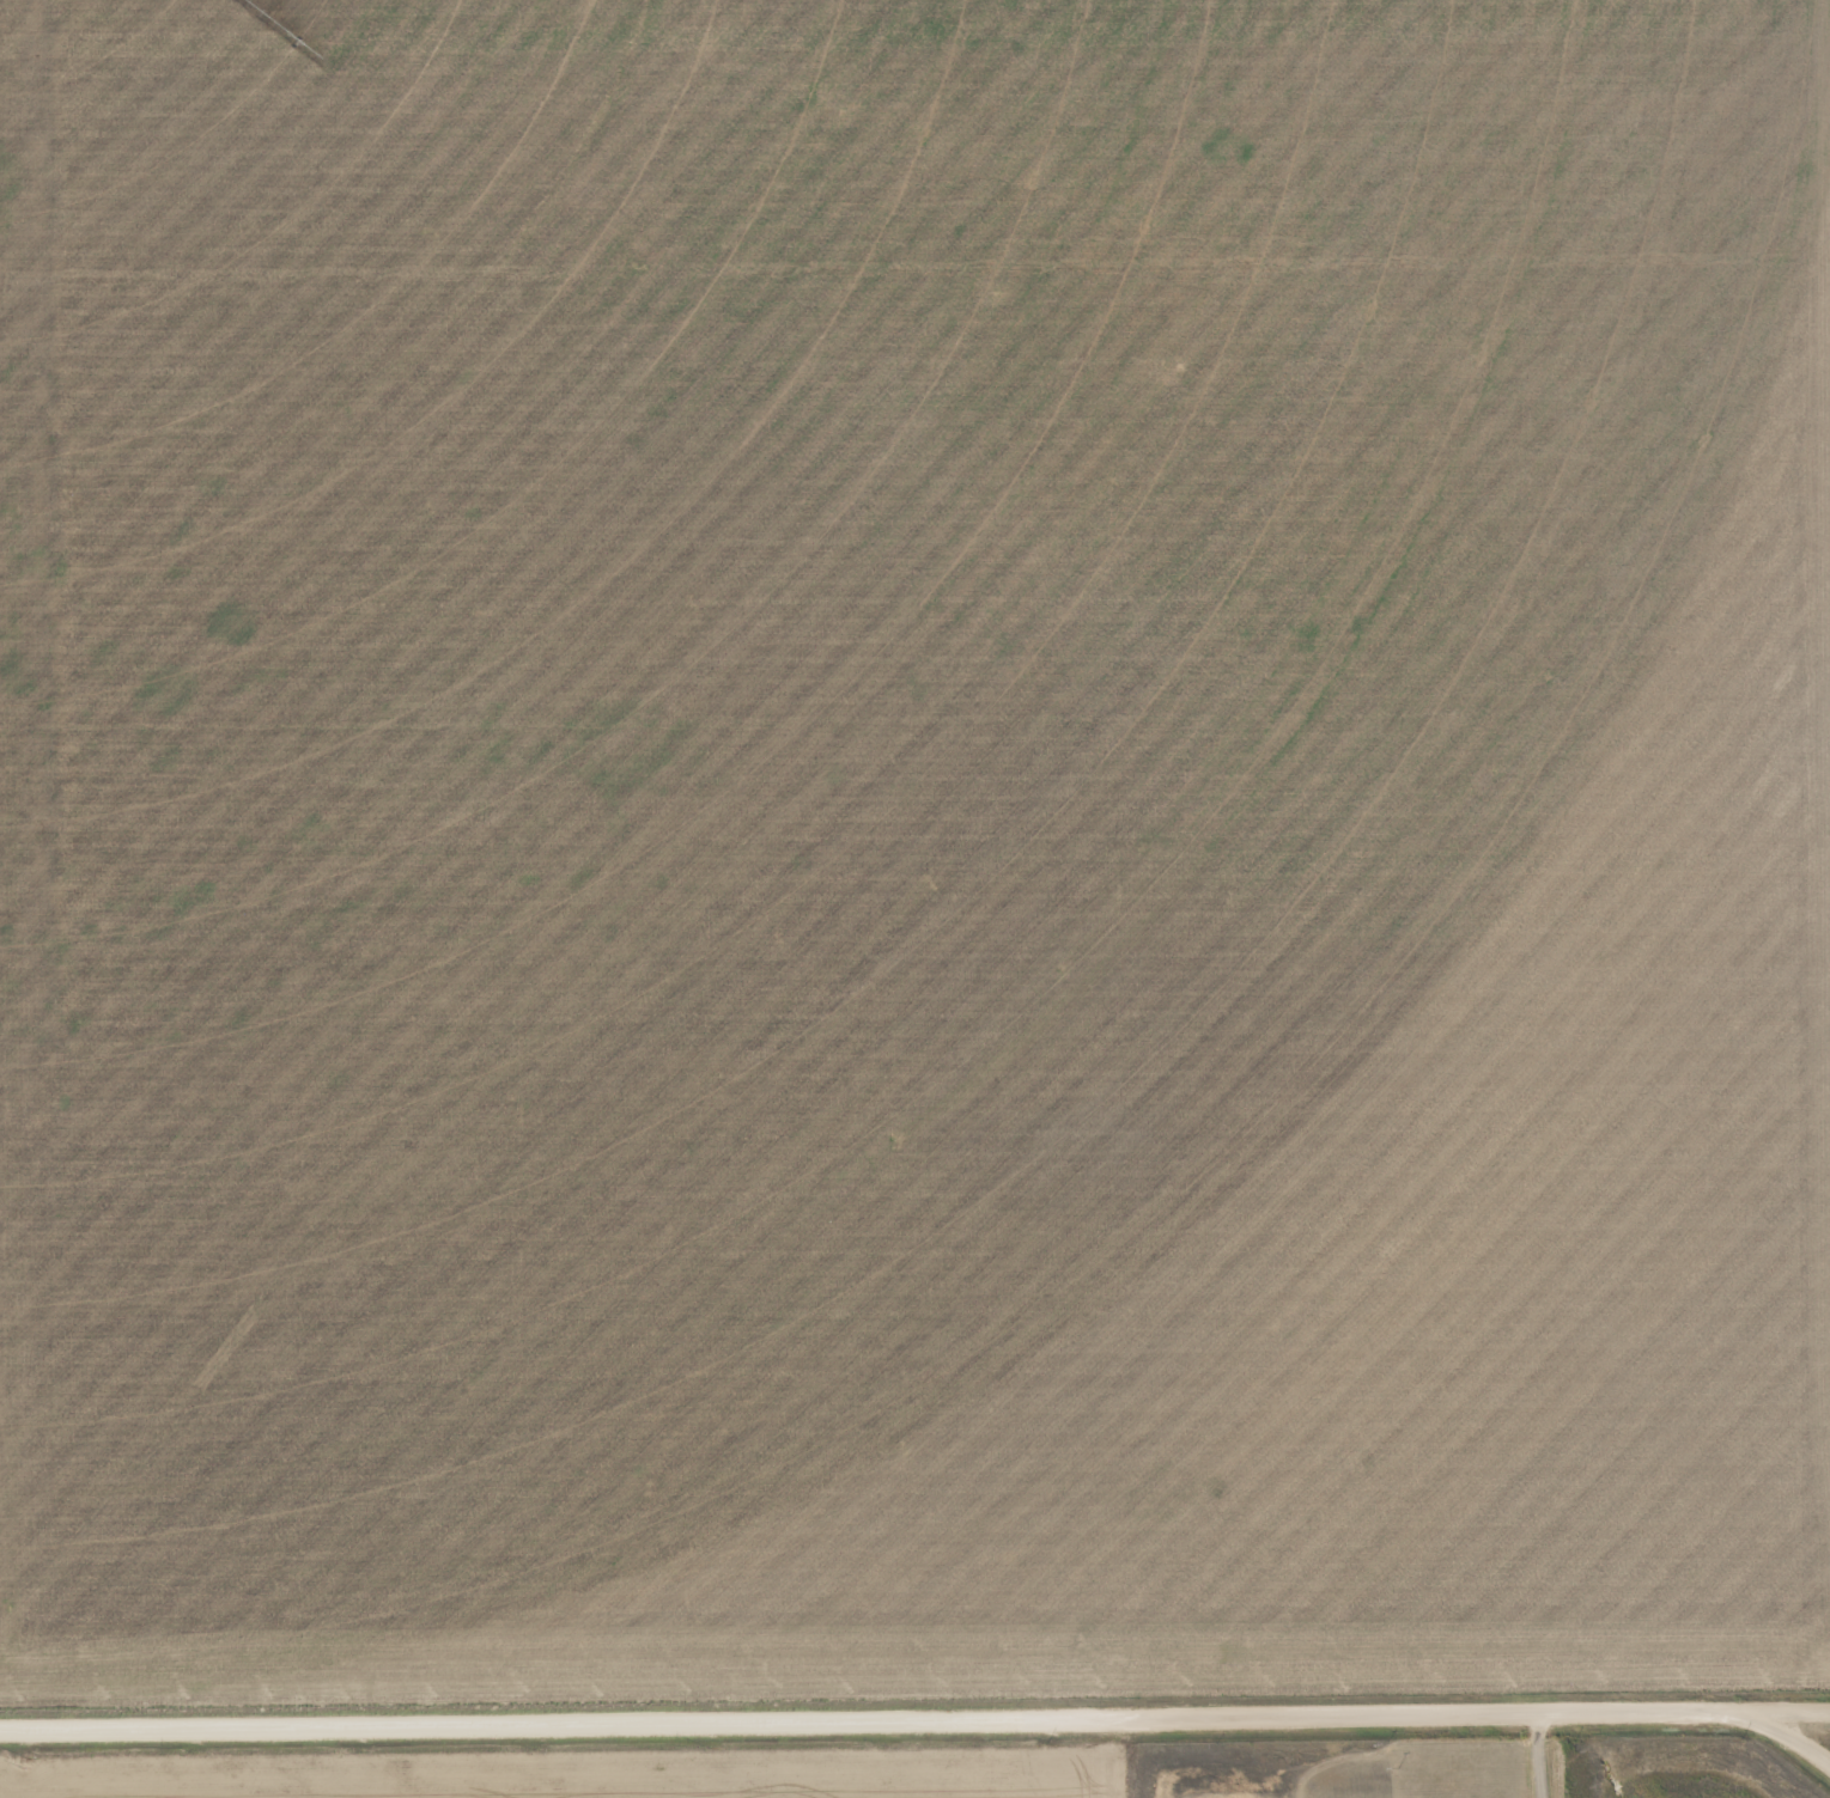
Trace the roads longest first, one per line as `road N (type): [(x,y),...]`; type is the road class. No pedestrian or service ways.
road 1 (residential): [(1829,1767),(1753,1713),(0,1730)]

